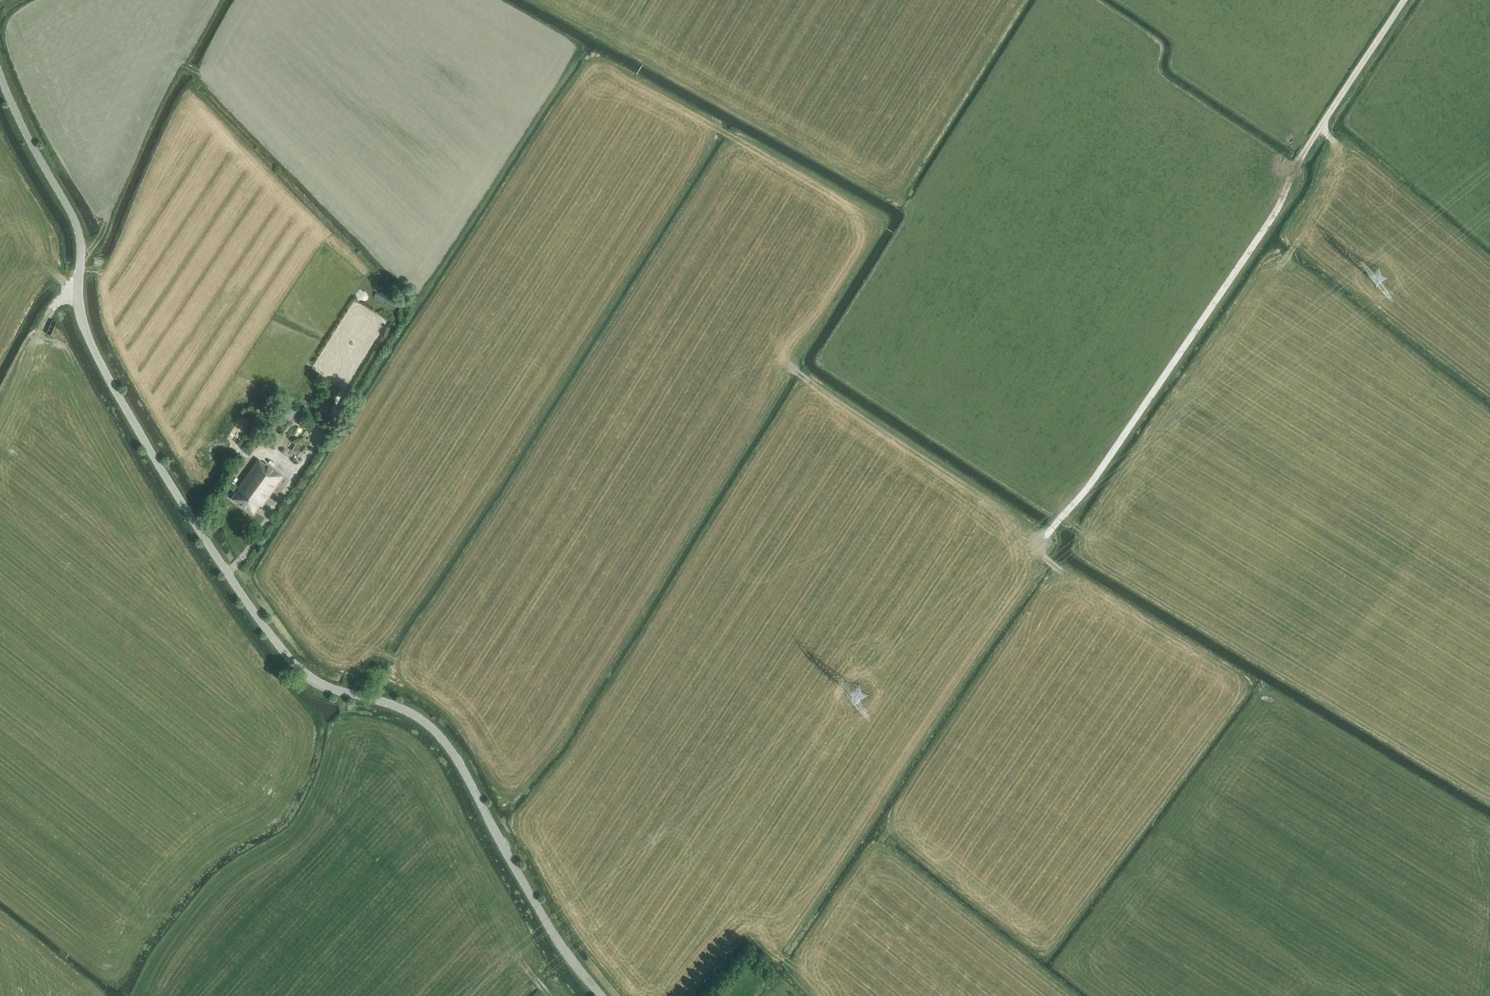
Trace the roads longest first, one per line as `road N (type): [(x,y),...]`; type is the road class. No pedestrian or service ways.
road 1 (unclassified): [(601,995),(548,924),(445,742),(402,709),(314,680),(223,567),(90,342),(79,298),(78,229),(0,74)]
road 2 (track): [(1289,172),(1404,0)]

